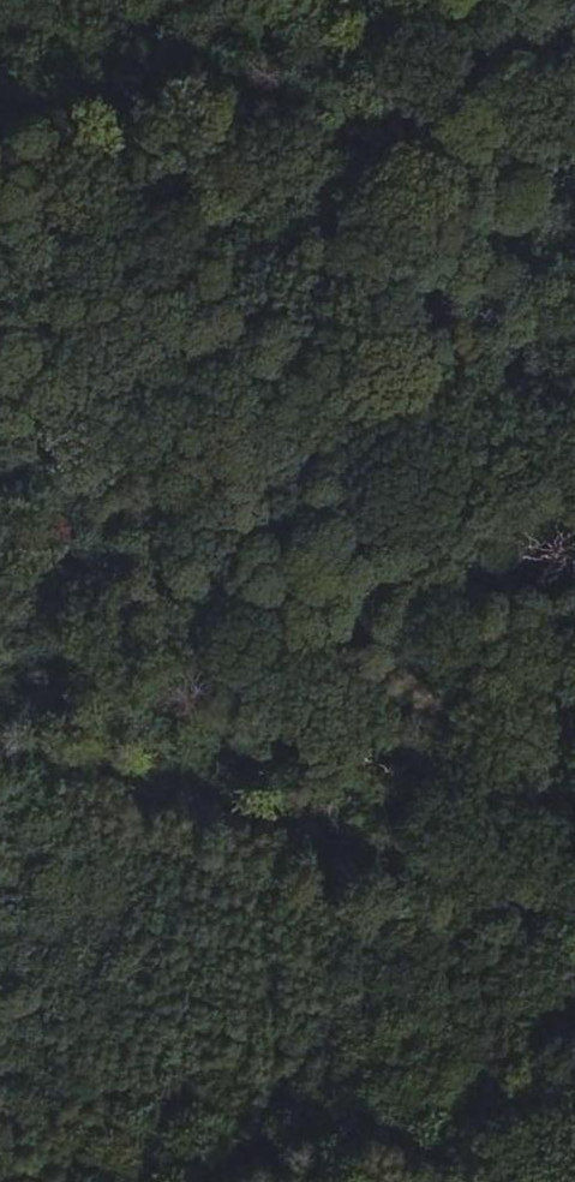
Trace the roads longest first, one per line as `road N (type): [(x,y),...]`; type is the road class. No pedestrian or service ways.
road 1 (motorway): [(0,50),(294,636),(545,1181)]
road 2 (motorway): [(574,1088),(59,0)]
road 3 (track): [(0,751),(574,893)]
road 4 (track): [(312,0),(64,86),(0,90)]

